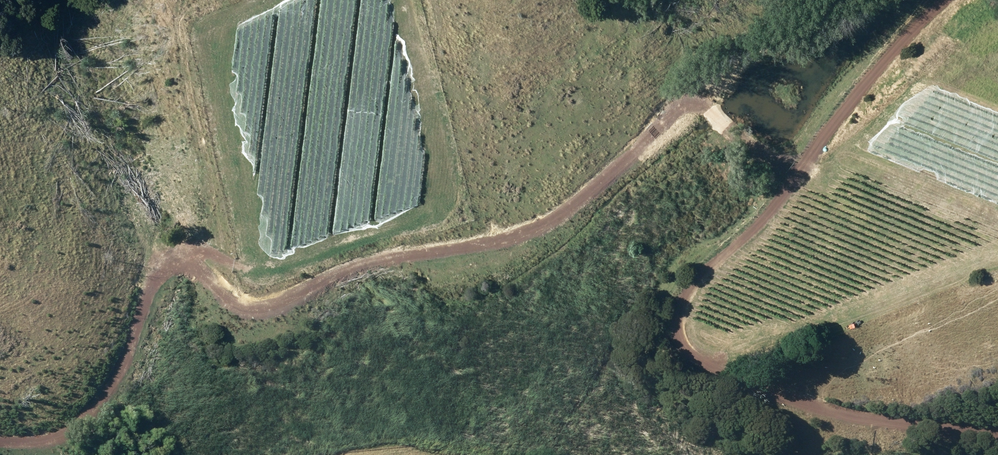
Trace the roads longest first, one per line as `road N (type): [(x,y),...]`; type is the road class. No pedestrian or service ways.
road 1 (track): [(0,441),(47,440),(83,420),(123,369),(161,270),(182,260),(252,310),(379,259),(505,241),(565,214),(671,110),(692,102),(767,156),(802,165)]
road 2 (track): [(997,436),(855,418),(772,392),(683,348),(677,333),(697,277),(776,200),(925,0)]

